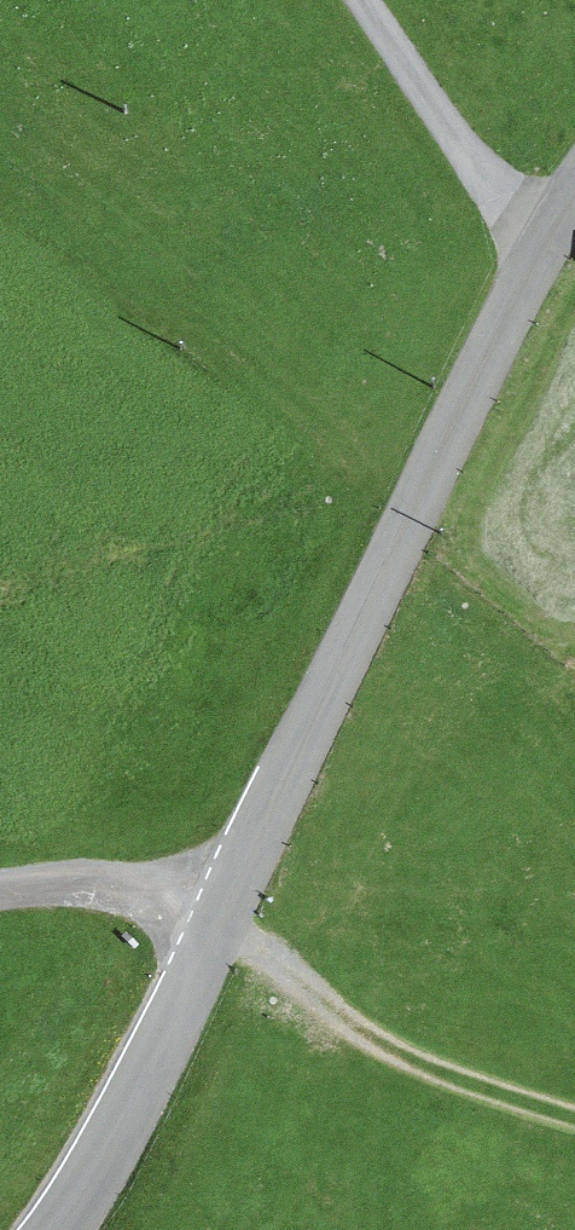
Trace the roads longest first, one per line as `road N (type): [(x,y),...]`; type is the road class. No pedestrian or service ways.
road 1 (tertiary): [(61,1229),(218,921),(447,434),(574,196)]
road 2 (track): [(218,921),(371,1036),(449,1076),(574,1118)]
road 3 (track): [(547,243),(504,216),(363,0)]
road 4 (track): [(218,921),(194,904),(0,895)]

